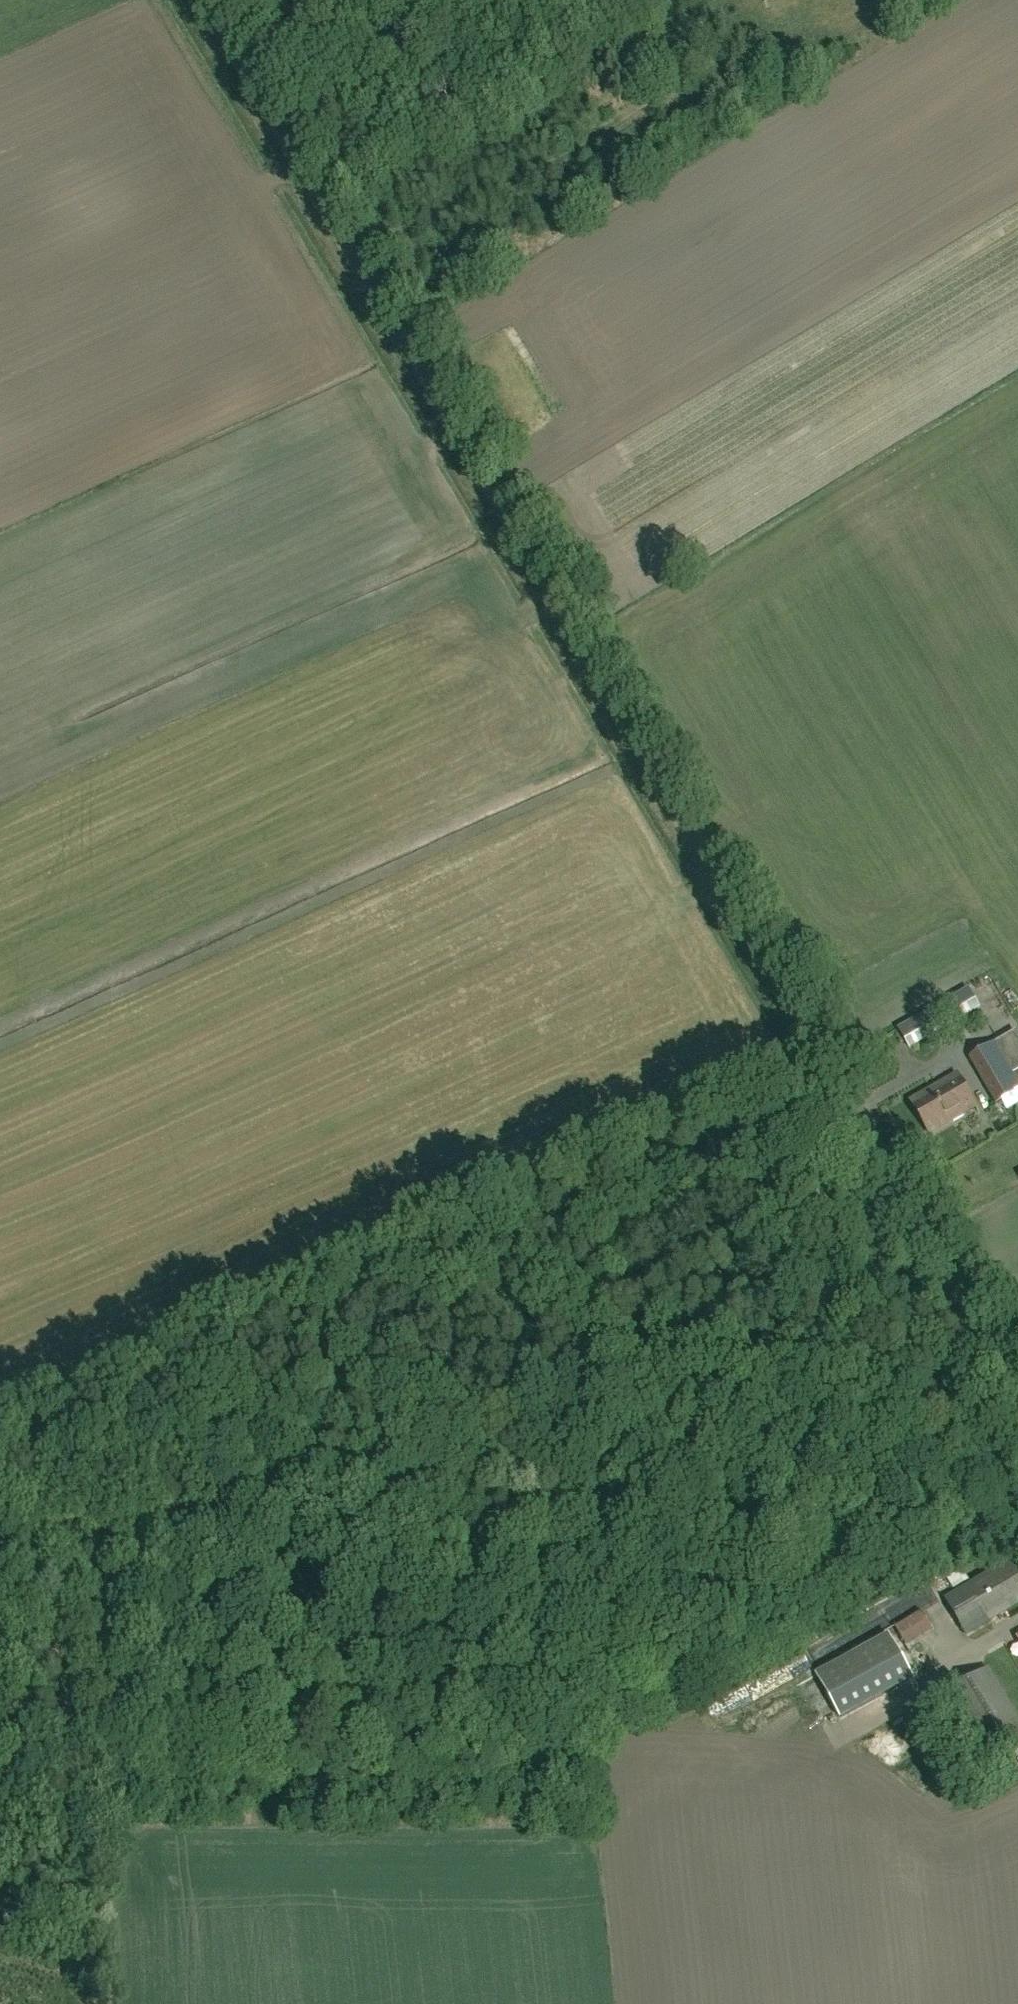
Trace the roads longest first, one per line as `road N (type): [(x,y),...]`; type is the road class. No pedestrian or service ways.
road 1 (unclassified): [(1017,1382),(202,0)]

